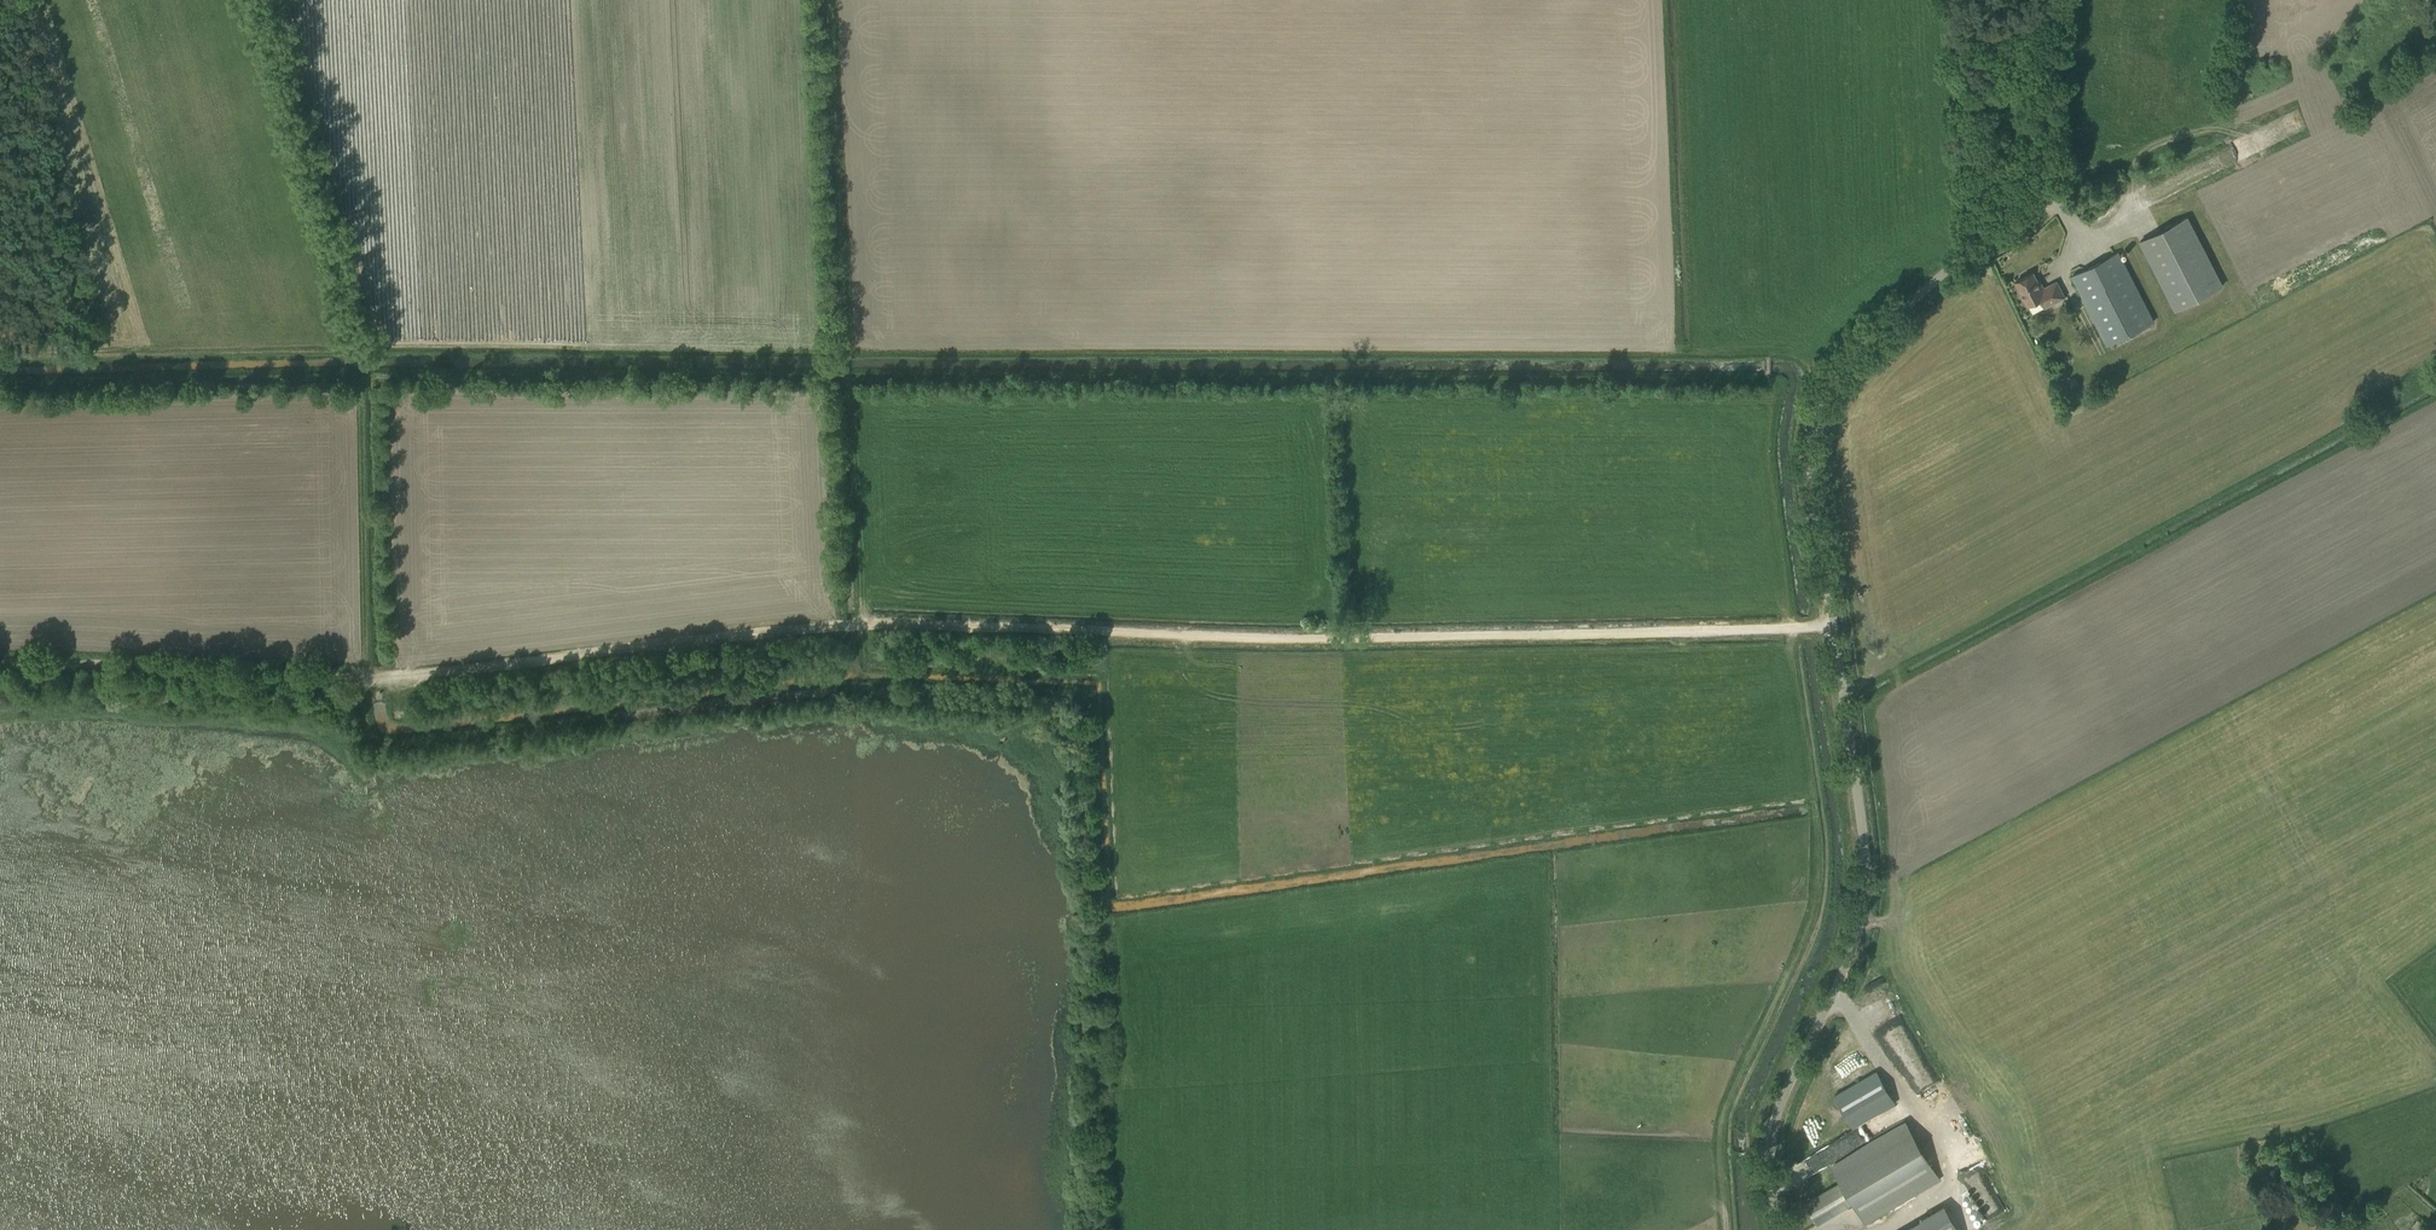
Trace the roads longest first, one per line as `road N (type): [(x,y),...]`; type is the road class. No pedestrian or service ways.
road 1 (unclassified): [(1777,1229),(1769,1143),(1851,922),(1859,862),(1810,439),(1844,364),(1945,273),(2040,203),(2050,162),(2055,0)]

